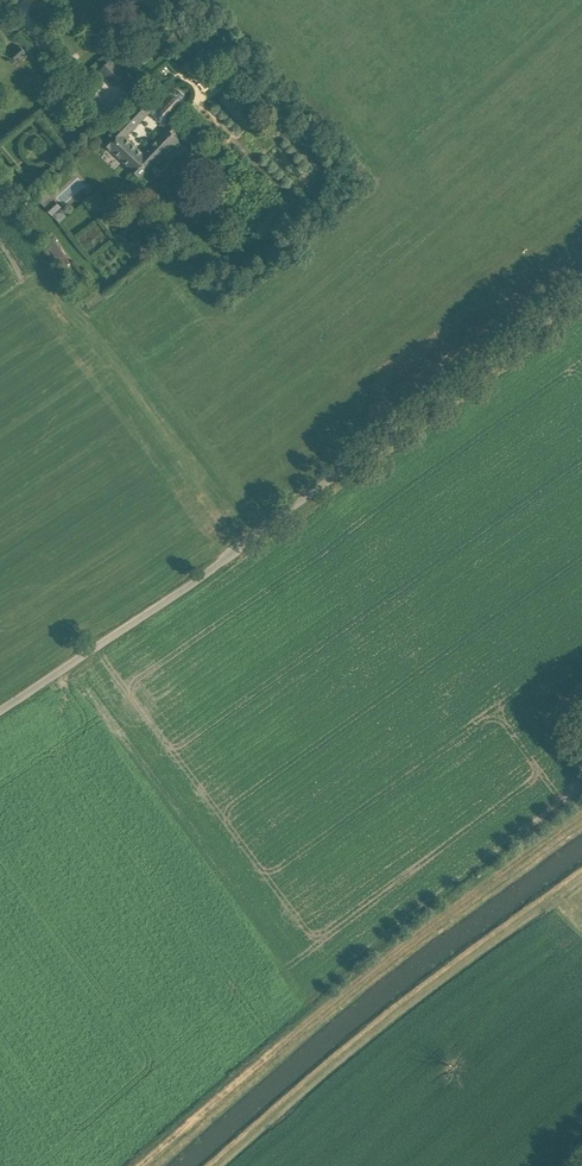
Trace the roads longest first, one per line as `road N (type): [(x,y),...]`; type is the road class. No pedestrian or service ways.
road 1 (unclassified): [(0,708),(191,582),(233,542),(581,287)]
road 2 (track): [(154,1165),(428,933),(581,819)]
road 3 (track): [(213,1165),(418,993),(581,874)]

